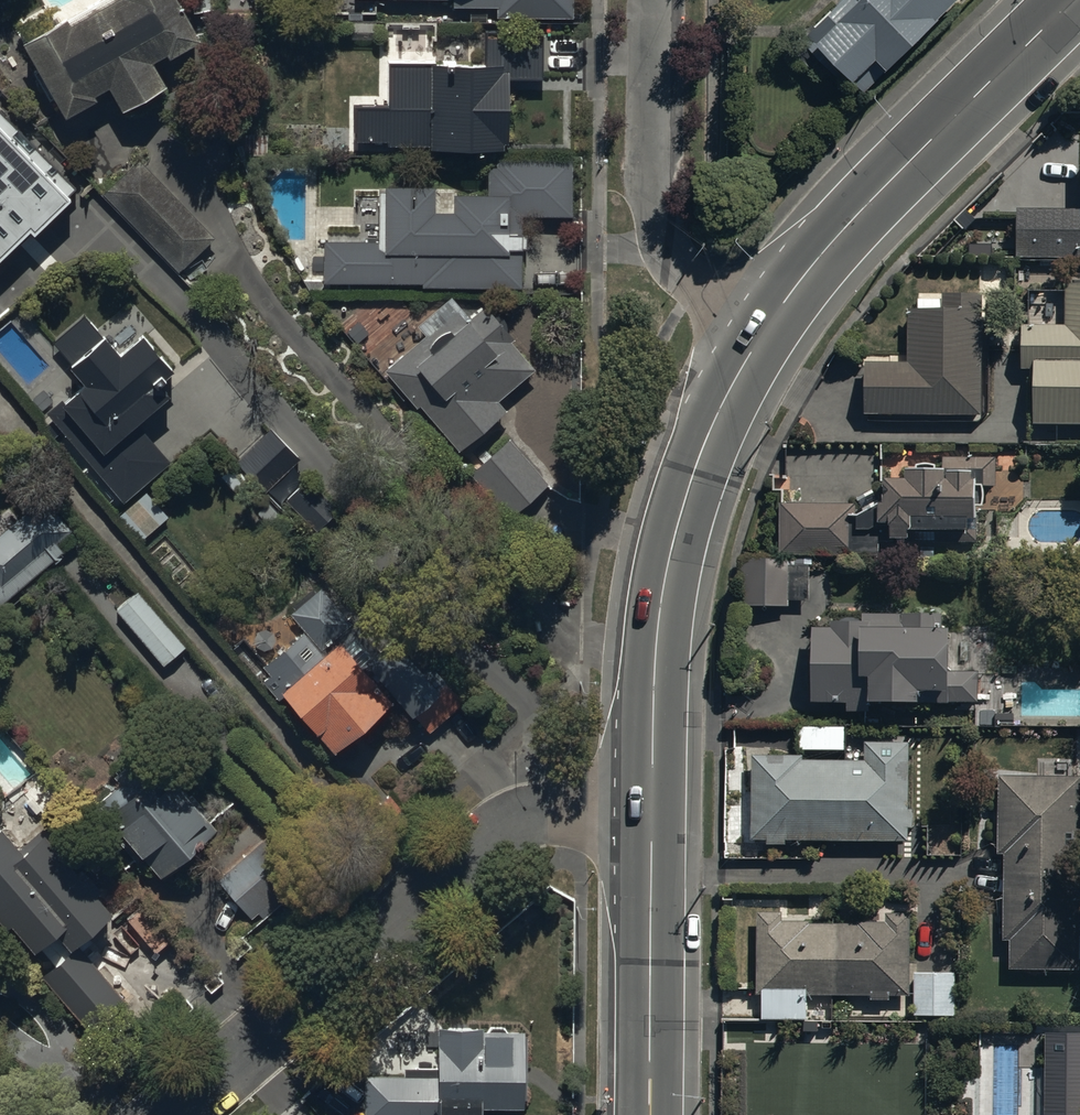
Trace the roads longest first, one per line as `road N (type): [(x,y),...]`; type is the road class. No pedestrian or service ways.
road 1 (residential): [(173,1114),(505,828),(540,815),(654,816)]
road 2 (secondary): [(752,344),(693,473),(672,560),(661,617),(654,816)]
road 3 (secondary): [(1076,0),(863,211),(752,344)]
road 4 (residential): [(651,0),(648,195),(663,241),(752,344)]
road 5 (secondary): [(654,816),(650,1114)]

